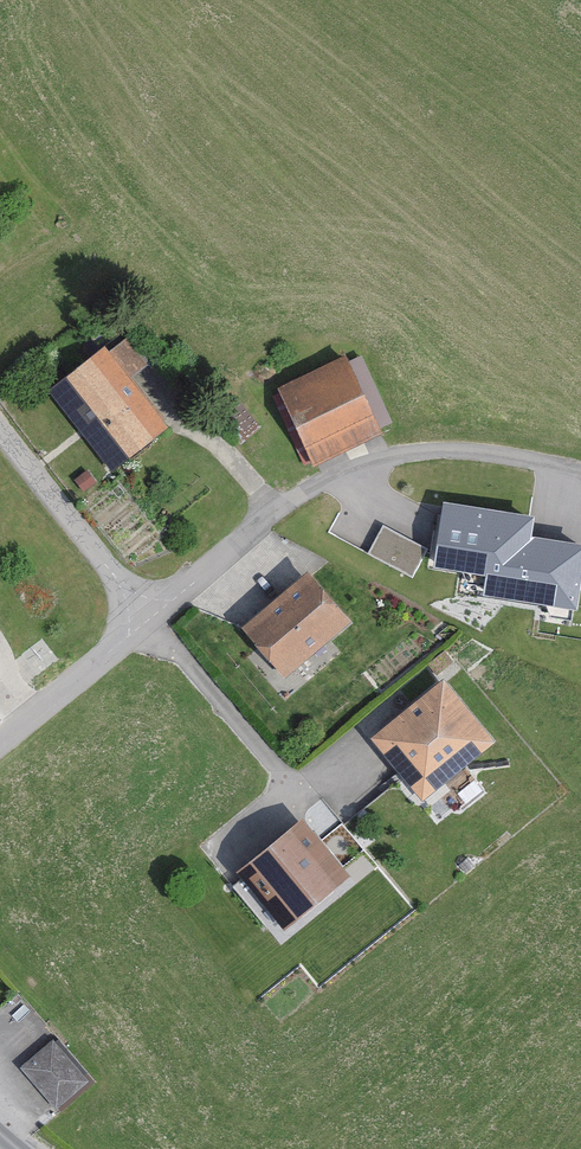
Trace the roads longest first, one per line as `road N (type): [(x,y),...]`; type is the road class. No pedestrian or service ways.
road 1 (unclassified): [(145,619),(295,495),(357,464),(411,455),(507,458),(580,472)]
road 2 (residential): [(145,619),(0,430)]
road 3 (unclassified): [(0,740),(145,619)]

